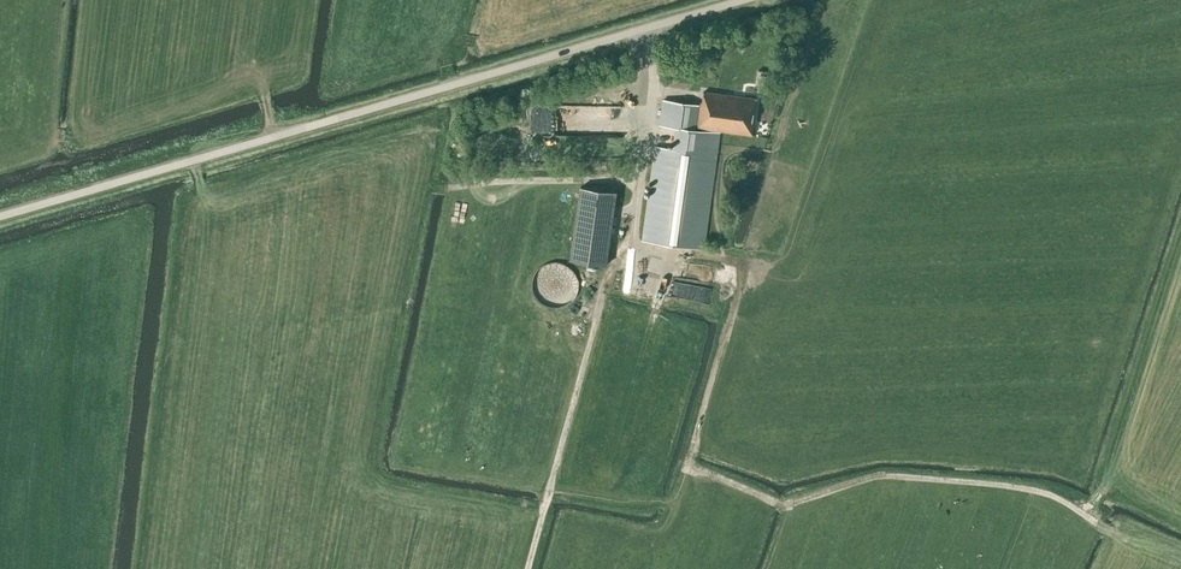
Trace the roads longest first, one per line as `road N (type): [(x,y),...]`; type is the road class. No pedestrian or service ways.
road 1 (track): [(635,241),(648,252),(734,258),(741,271),(685,472),(773,503),(881,476),(1049,493),(1123,539)]
road 2 (unclassified): [(0,218),(756,0)]
road 3 (track): [(635,241),(613,265),(529,568)]

